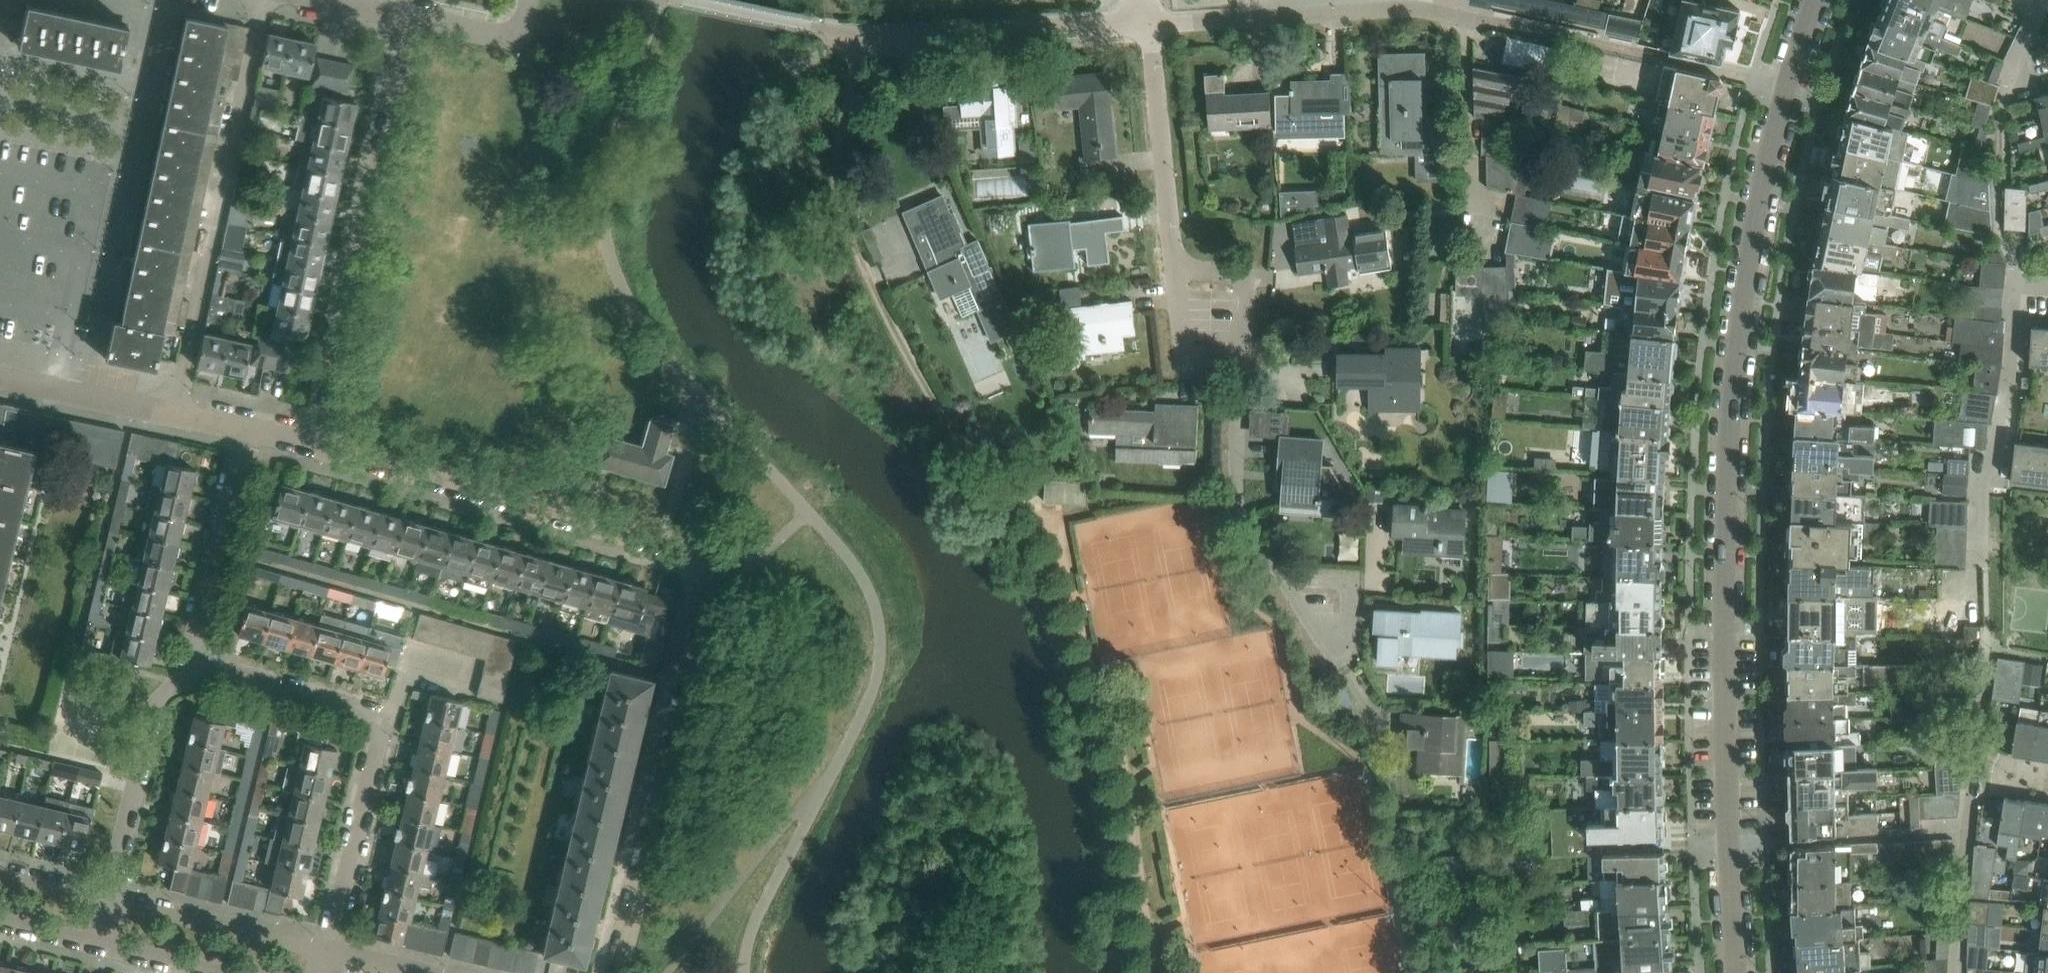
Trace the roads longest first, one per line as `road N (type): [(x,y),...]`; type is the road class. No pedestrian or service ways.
road 1 (residential): [(1739,972),(1727,707),(1738,396),(1753,258),(1793,82)]
road 2 (residential): [(620,972),(702,614),(700,578),(691,565),(317,445)]
road 3 (residential): [(1149,23),(1397,8),(1793,82)]
road 4 (residential): [(840,31),(847,106),(836,184),(842,217),(911,370),(996,489)]
road 5 (residential): [(317,445),(410,19)]
road 6 (residential): [(333,953),(382,733),(371,722),(216,677),(189,681)]
road 7 (residential): [(263,0),(176,414)]
road 8 (residential): [(840,31),(1149,23)]
road 9 (residential): [(1337,619),(1323,624),(1243,538),(1233,507),(1231,378)]
road 10 (residential): [(1176,284),(1149,23)]
road 11 (residential): [(189,681),(241,429)]
road 12 (residential): [(105,901),(144,738),(155,712),(189,681)]
road 13 (residential): [(333,953),(105,901)]
road 14 (residential): [(176,414),(0,376)]
road 15 (residential): [(1231,378),(1192,378),(1181,355),(1176,284)]
road 16 (residential): [(810,27),(690,0)]

